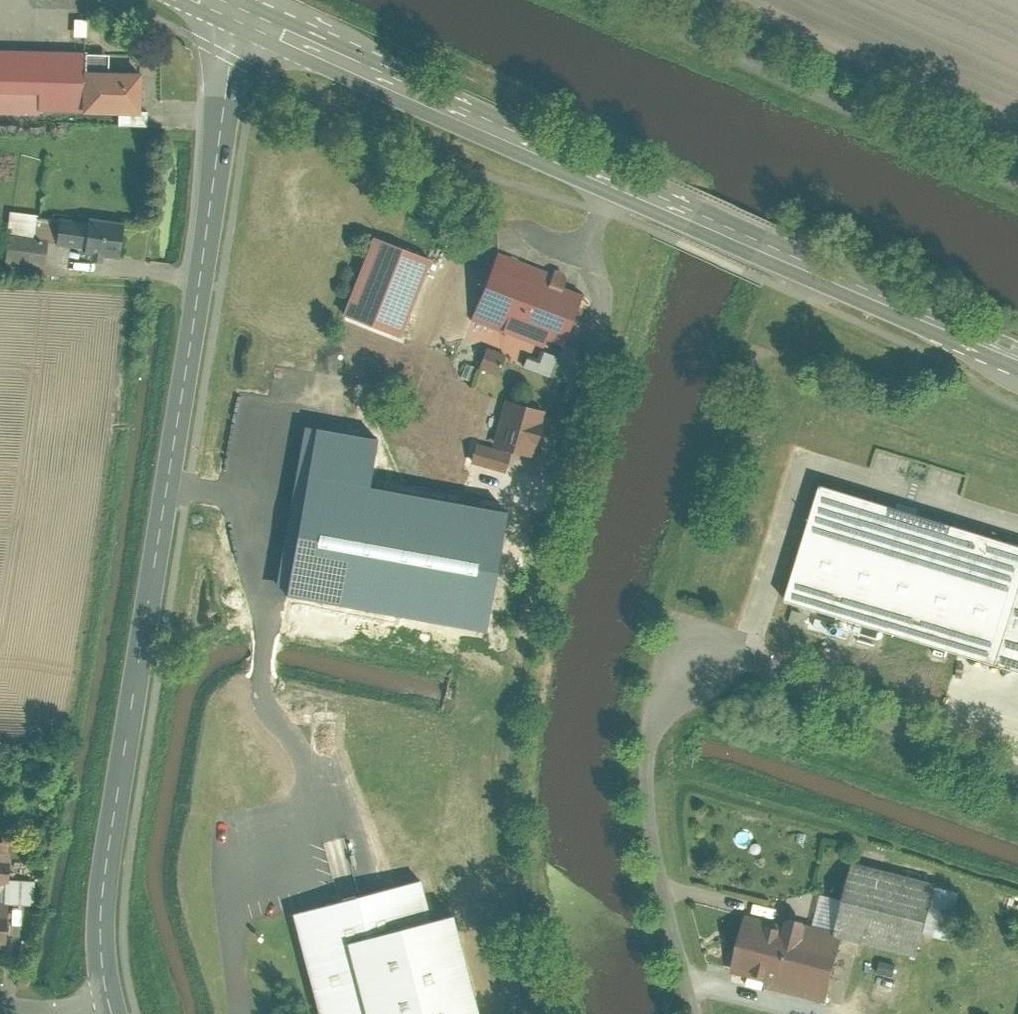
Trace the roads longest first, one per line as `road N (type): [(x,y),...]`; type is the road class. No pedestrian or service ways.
road 1 (tertiary): [(235,5),(178,429),(112,806),(100,948),(110,1010)]
road 2 (primary): [(235,5),(1017,357)]
road 3 (unclassified): [(690,1013),(636,802),(632,732),(659,620),(1017,780)]
road 4 (track): [(543,1013),(495,846),(500,748),(536,545),(598,338)]
road 5 (unclassified): [(634,0),(1017,176)]
road 6 (track): [(704,452),(659,620)]

